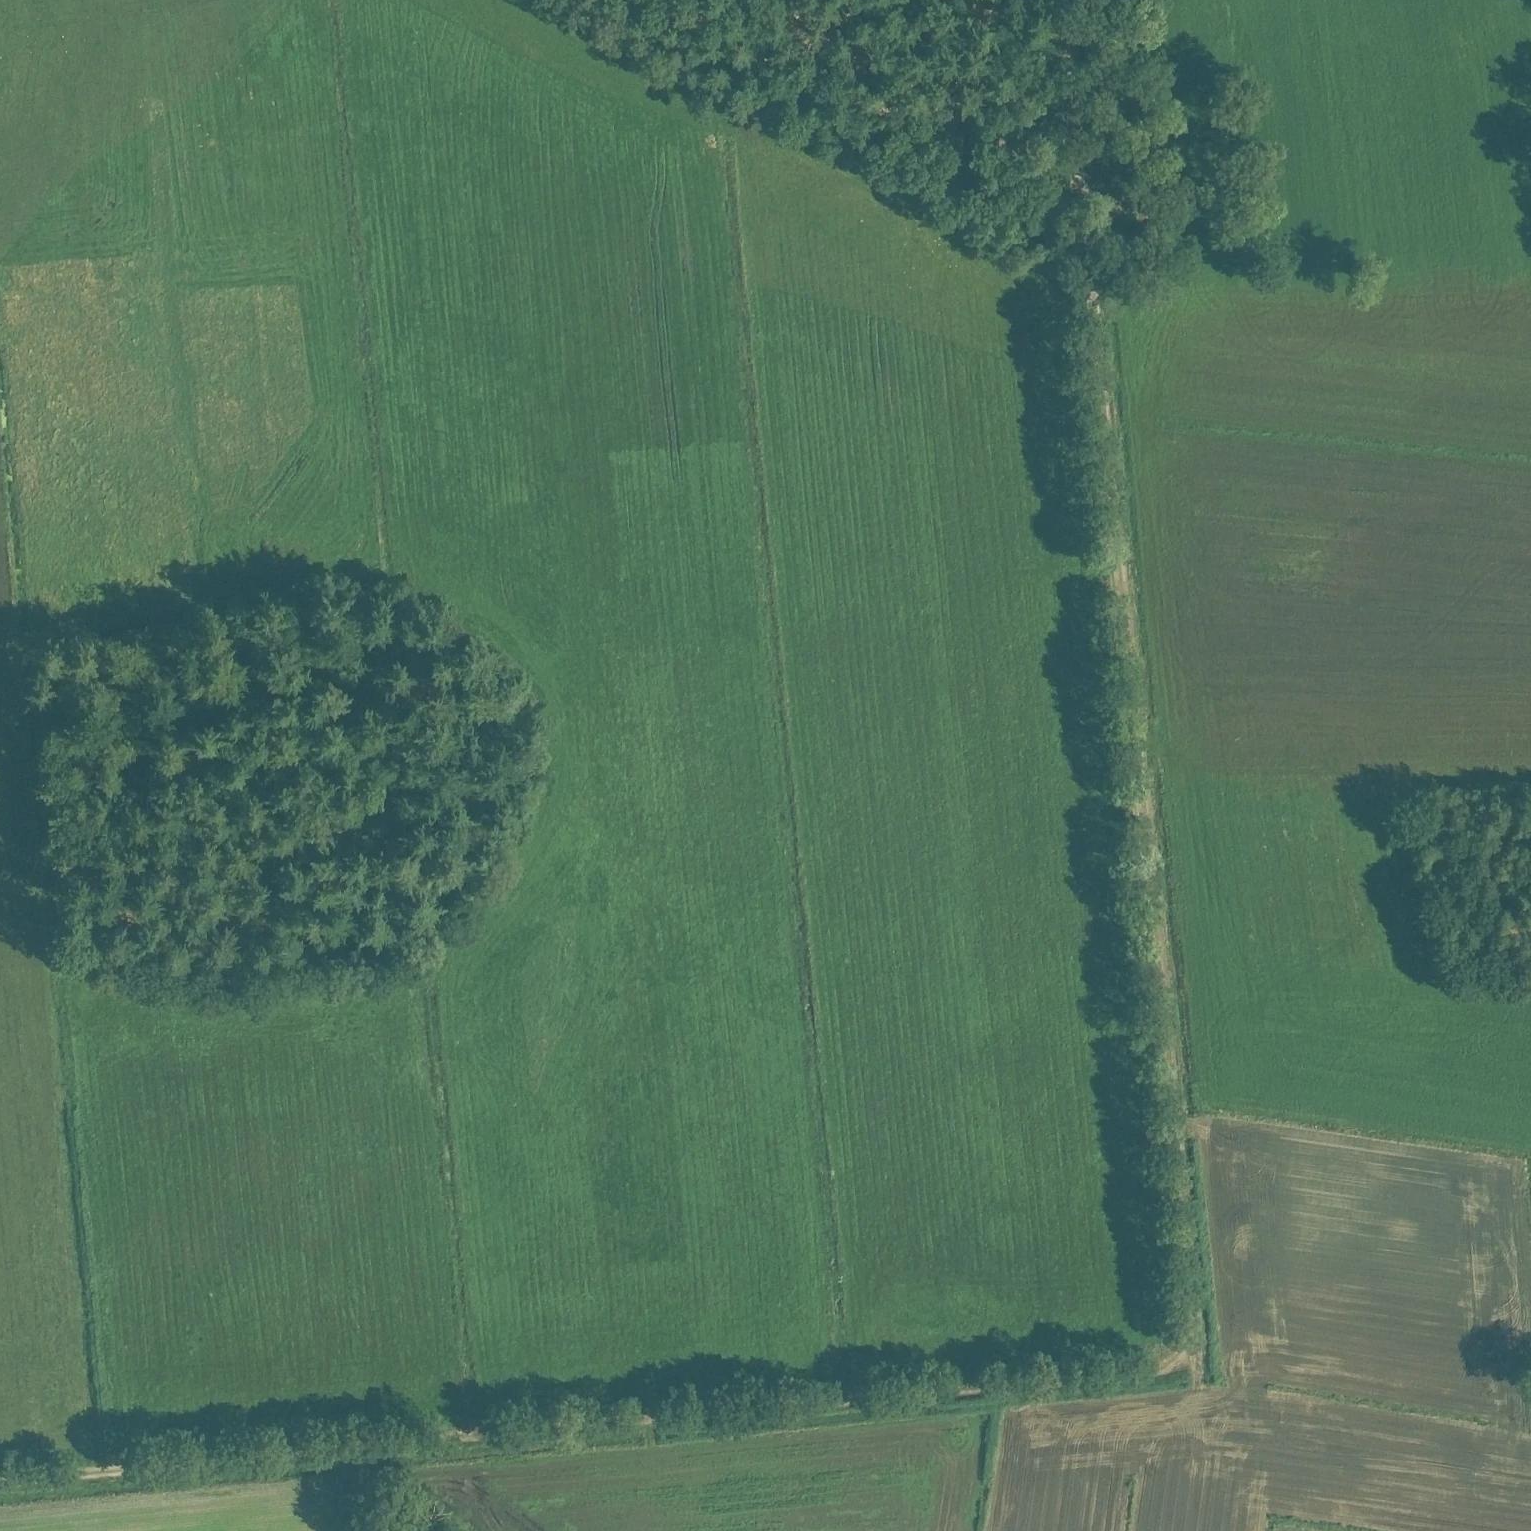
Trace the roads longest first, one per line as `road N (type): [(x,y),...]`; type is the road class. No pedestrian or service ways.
road 1 (track): [(0,1479),(1054,1379),(1161,1366),(1181,1353),(1193,1315),(1062,0)]

